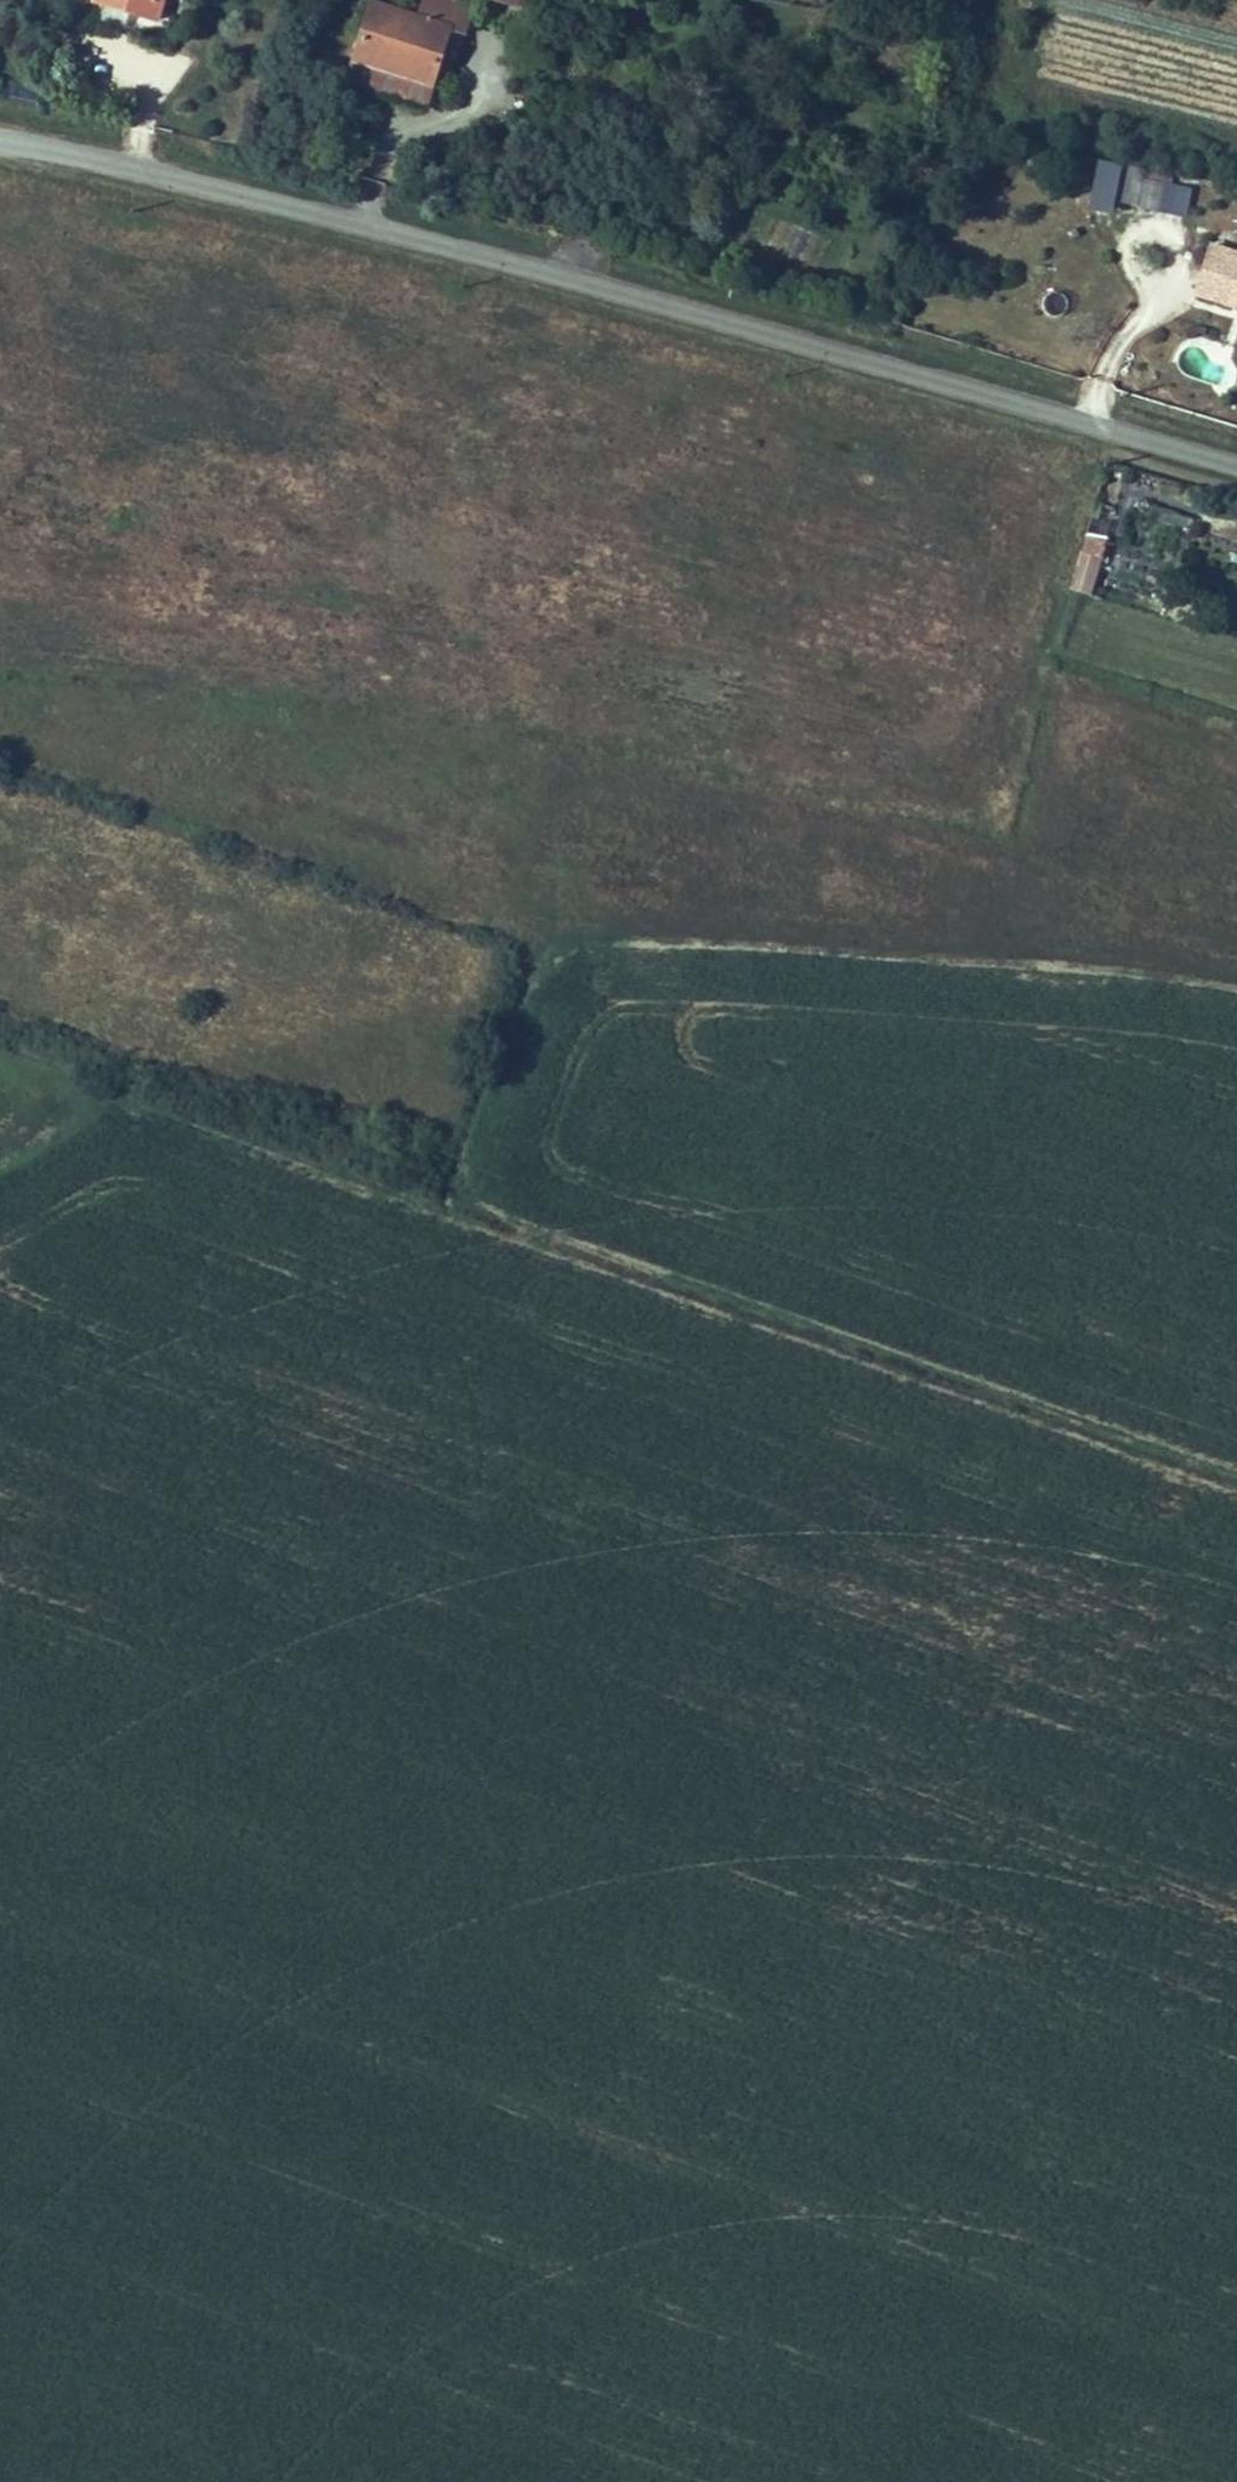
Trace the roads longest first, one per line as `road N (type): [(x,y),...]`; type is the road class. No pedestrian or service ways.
road 1 (unclassified): [(0,141),(534,260),(1236,469)]

